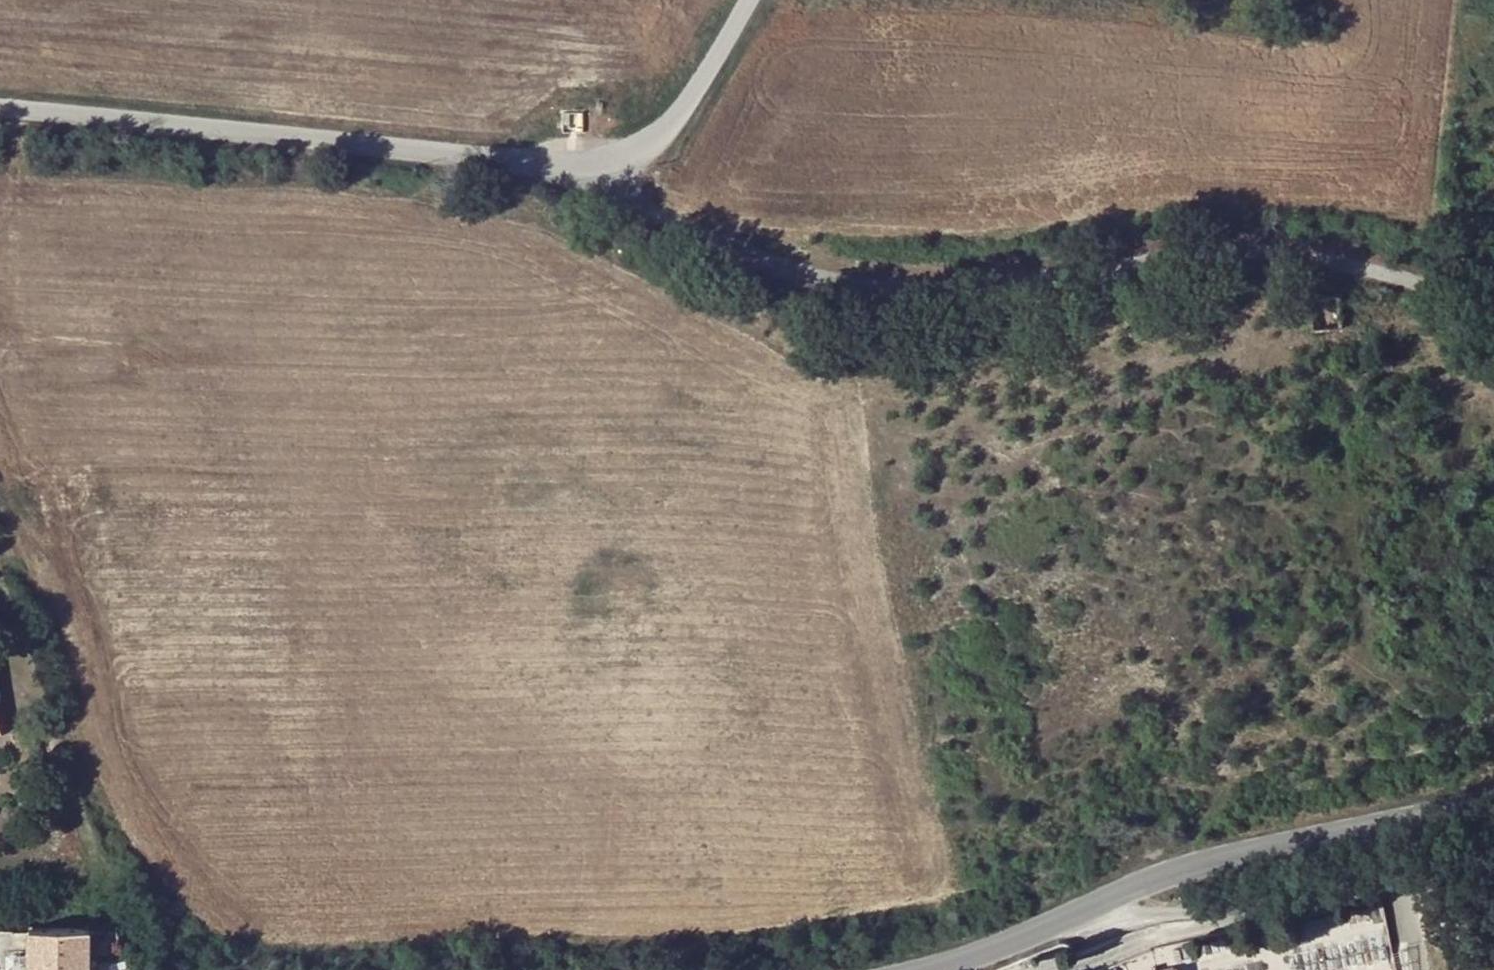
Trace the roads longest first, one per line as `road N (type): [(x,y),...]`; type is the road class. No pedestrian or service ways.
road 1 (unclassified): [(1493,299),(1351,261),(1243,243),(878,279),(753,258),(646,196)]
road 2 (unclassified): [(646,196),(0,114)]
road 3 (secondary): [(1493,802),(1172,876),(1104,902)]
road 4 (unclassified): [(646,196),(743,0)]
road 5 (secondary): [(1104,902),(936,969)]
road 6 (unclassified): [(1220,922),(1058,969)]
road 7 (unclassified): [(1220,922),(1377,884)]
road 8 (unclassified): [(1104,902),(1124,916),(1197,910),(1220,922)]

